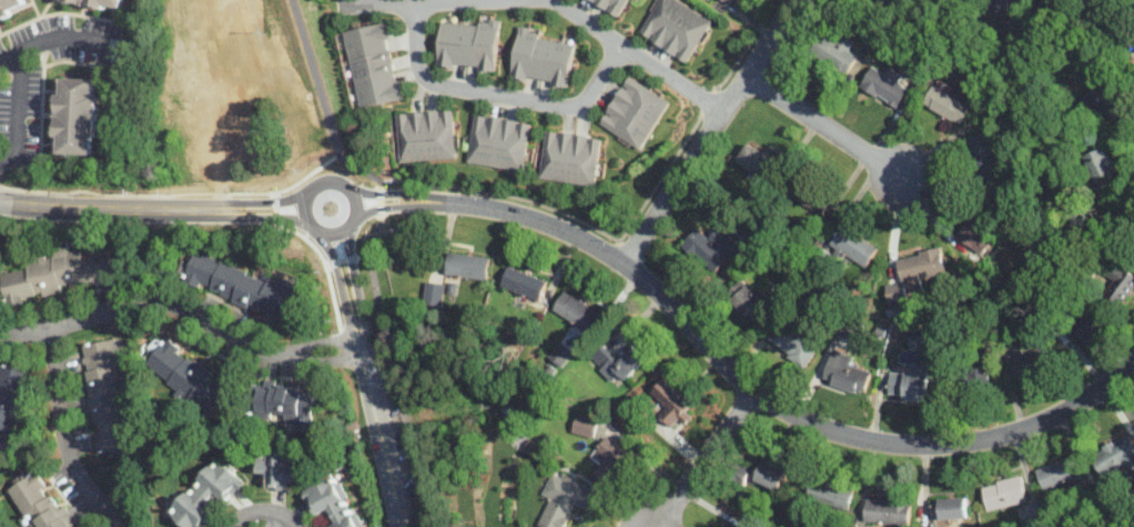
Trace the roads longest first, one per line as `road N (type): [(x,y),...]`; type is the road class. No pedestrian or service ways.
road 1 (residential): [(357,207),(455,206),(551,229),(650,292),(748,394),(831,435),(877,445),(978,445),(1022,433),(1066,415),(1133,362)]
road 2 (residential): [(363,349),(265,358),(179,313),(150,308),(0,336)]
road 3 (residential): [(797,0),(620,267)]
road 4 (residential): [(414,1),(414,68),(428,83),(571,105),(586,101),(620,43)]
road 5 (tertiary): [(0,202),(305,212)]
road 6 (tertiary): [(402,526),(336,233)]
road 7 (residential): [(48,332),(68,460),(112,526)]
road 8 (residential): [(549,0),(723,112)]
road 9 (residential): [(899,179),(746,79)]
road 10 (residential): [(658,526),(748,394)]
road 11 (tertiary): [(357,207),(352,192),(328,182),(305,203),(313,226),(328,234),(352,224),(357,207)]
road 12 (residential): [(342,2),(479,0)]

